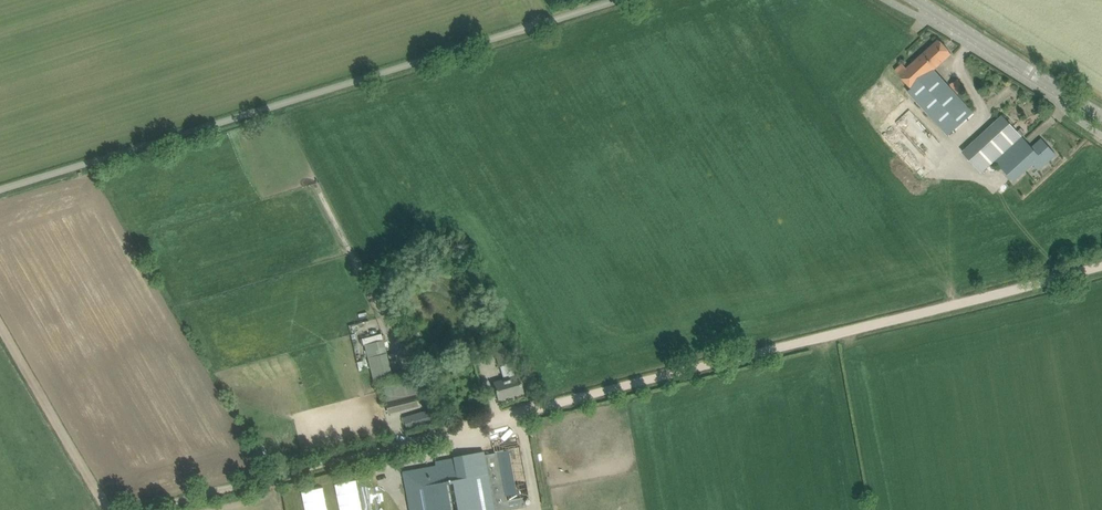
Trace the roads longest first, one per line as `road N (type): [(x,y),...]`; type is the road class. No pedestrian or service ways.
road 1 (unclassified): [(436,438),(1101,264)]
road 2 (unclassified): [(0,191),(623,0)]
road 3 (track): [(150,509),(436,438)]
road 4 (tertiary): [(1101,115),(913,0)]
road 5 (track): [(0,323),(113,509)]

